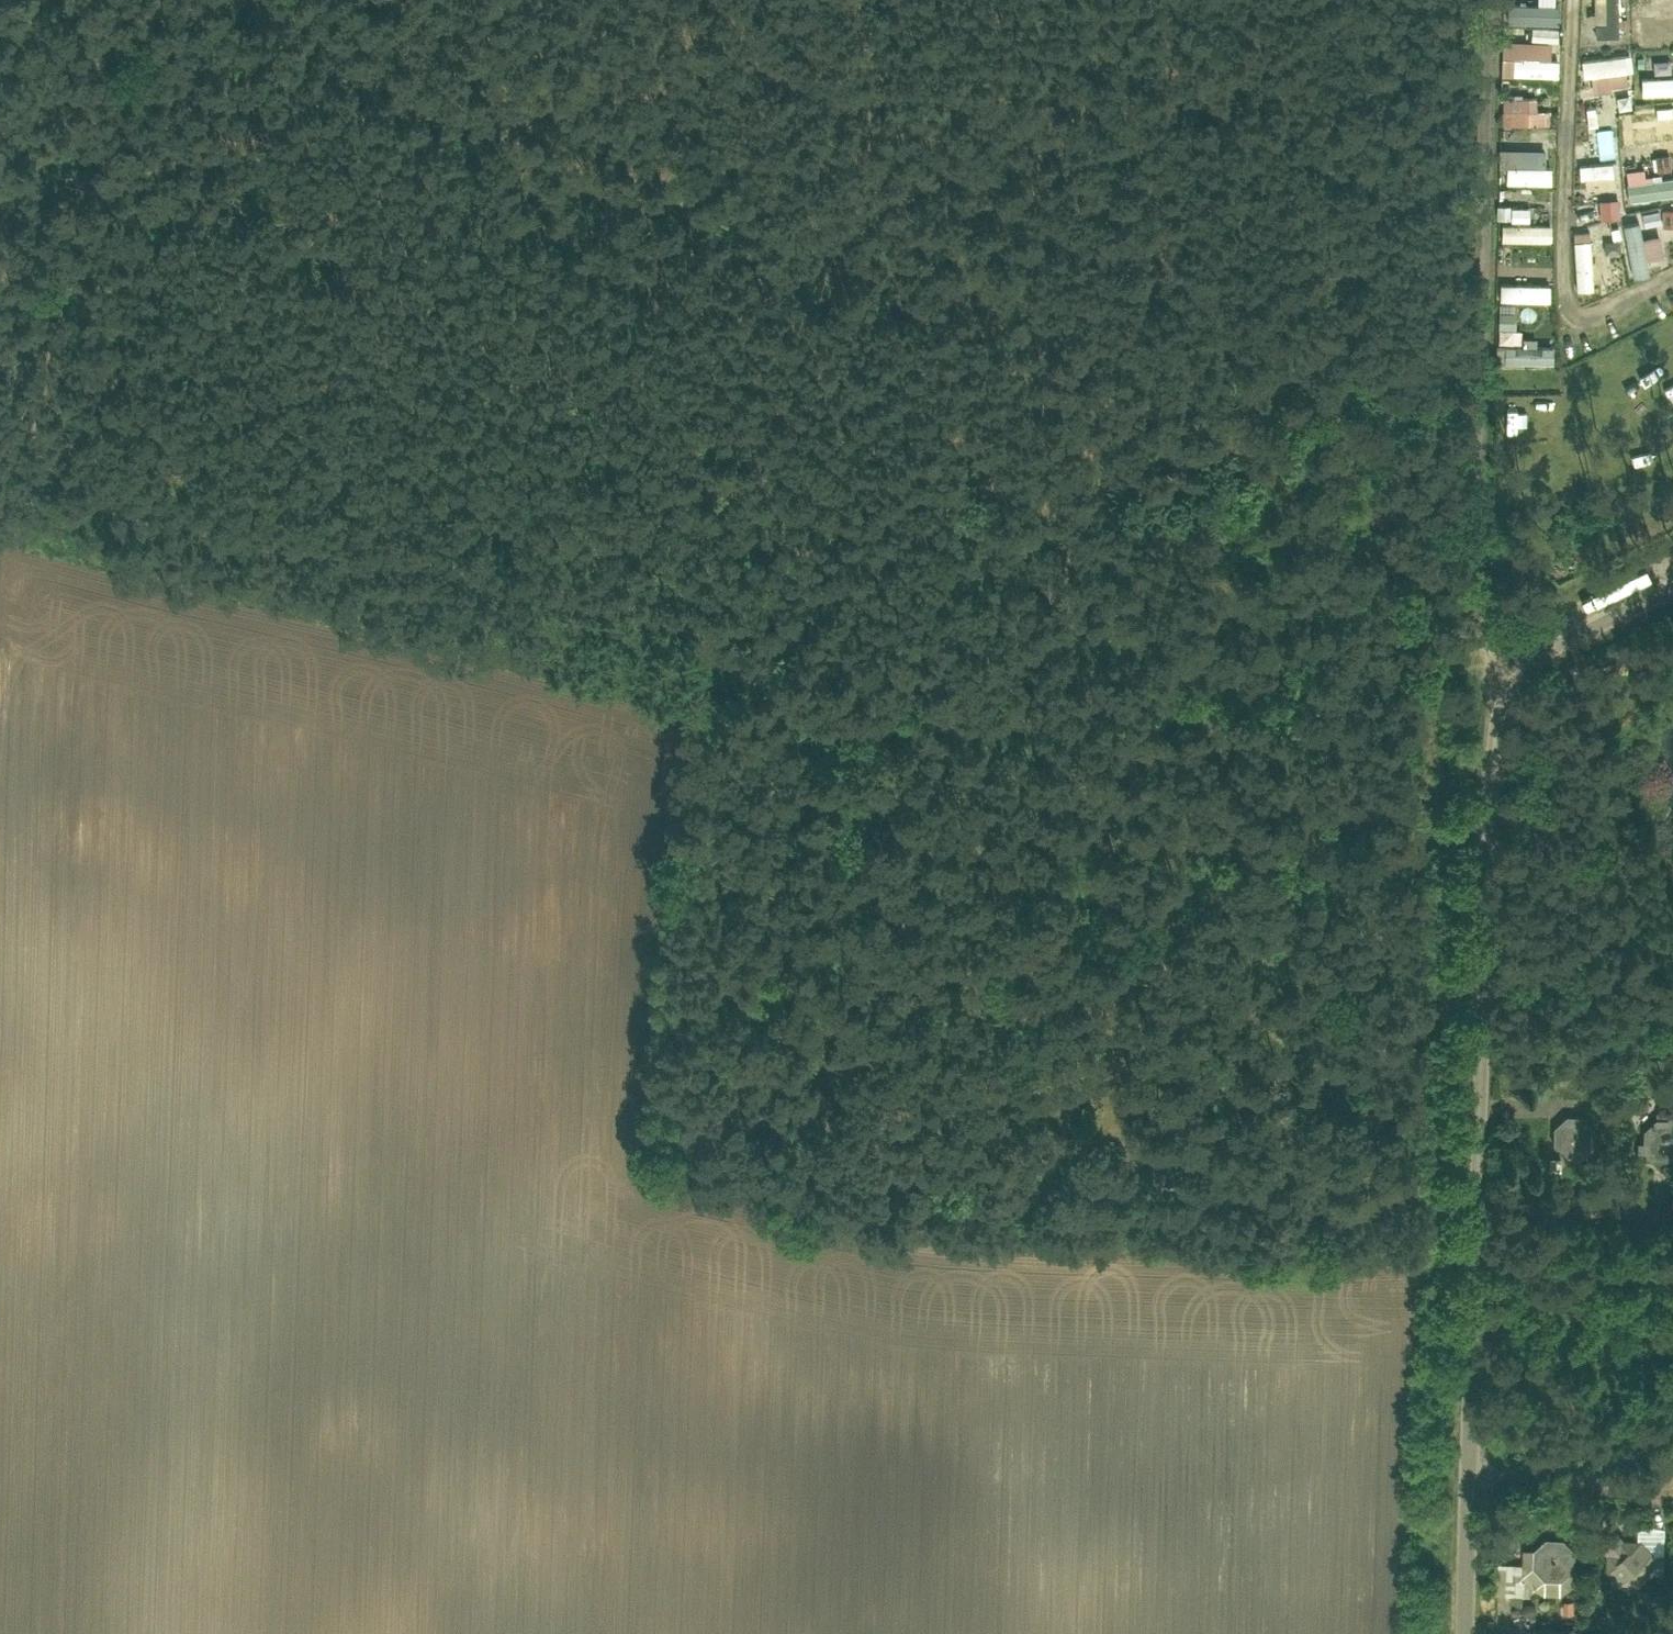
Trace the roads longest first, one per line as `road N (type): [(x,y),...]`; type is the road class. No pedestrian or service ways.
road 1 (residential): [(1672,588),(1496,675),(1477,1209)]
road 2 (track): [(1492,0),(1475,598),(1496,675)]
road 3 (residential): [(1477,1209),(1471,1467)]
road 4 (residential): [(1471,1467),(1664,1487),(1672,1479)]
road 5 (residential): [(1672,1216),(1477,1209)]
road 6 (residential): [(1471,1467),(1465,1633)]

